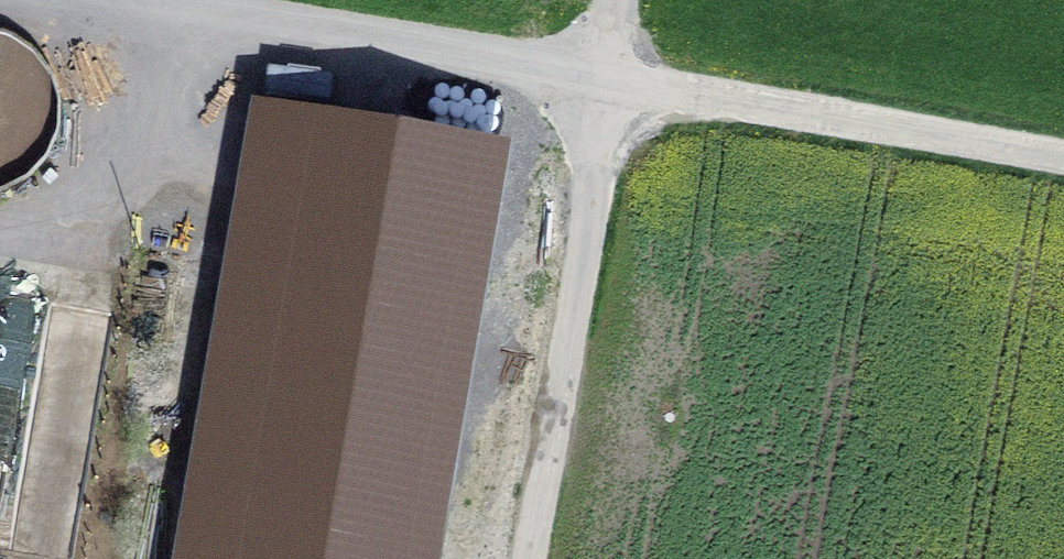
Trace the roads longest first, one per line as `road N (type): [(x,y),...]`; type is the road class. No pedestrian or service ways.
road 1 (track): [(624,0),(530,558)]
road 2 (track): [(1063,154),(610,76)]
road 3 (unclassified): [(610,76),(181,0)]

